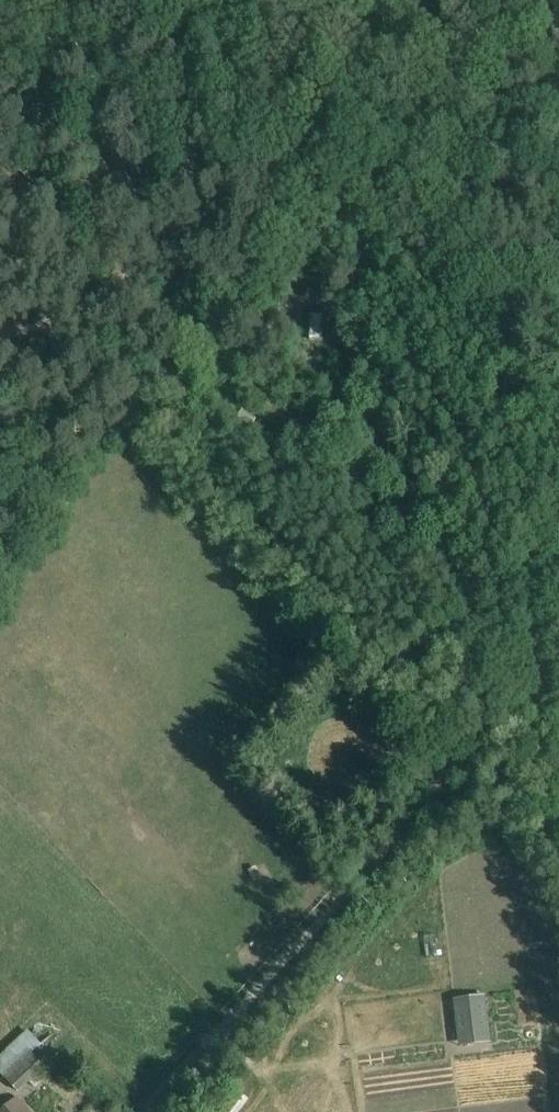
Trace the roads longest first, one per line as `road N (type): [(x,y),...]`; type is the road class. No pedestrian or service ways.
road 1 (track): [(0,342),(77,314),(145,262),(144,217),(63,0)]
road 2 (track): [(421,803),(145,1111)]

